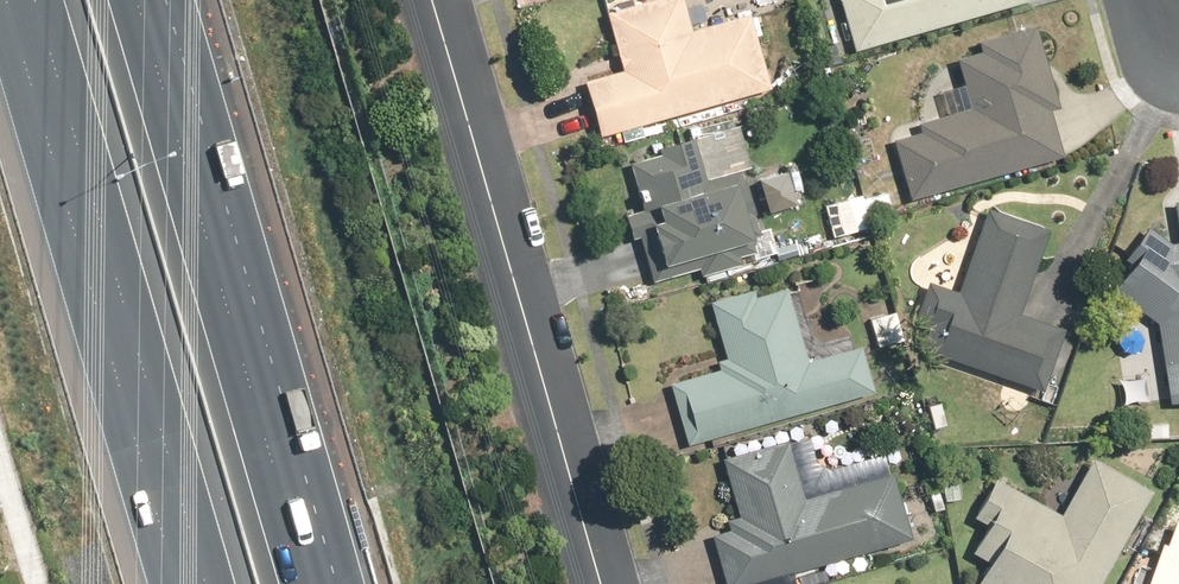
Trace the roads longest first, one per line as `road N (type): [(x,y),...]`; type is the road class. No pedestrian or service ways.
road 1 (motorway): [(137,0),(314,583)]
road 2 (motorway): [(207,583),(30,0)]
road 3 (residential): [(601,583),(426,0)]

